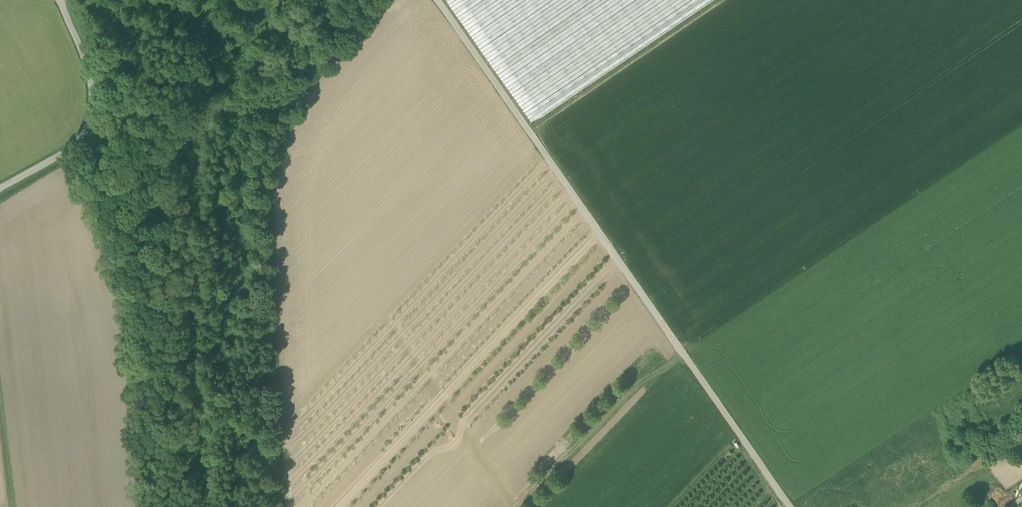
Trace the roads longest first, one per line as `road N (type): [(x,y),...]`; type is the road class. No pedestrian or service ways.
road 1 (track): [(438,0),(789,506)]
road 2 (unclassified): [(0,186),(82,138),(92,105),(87,63),(61,0)]

